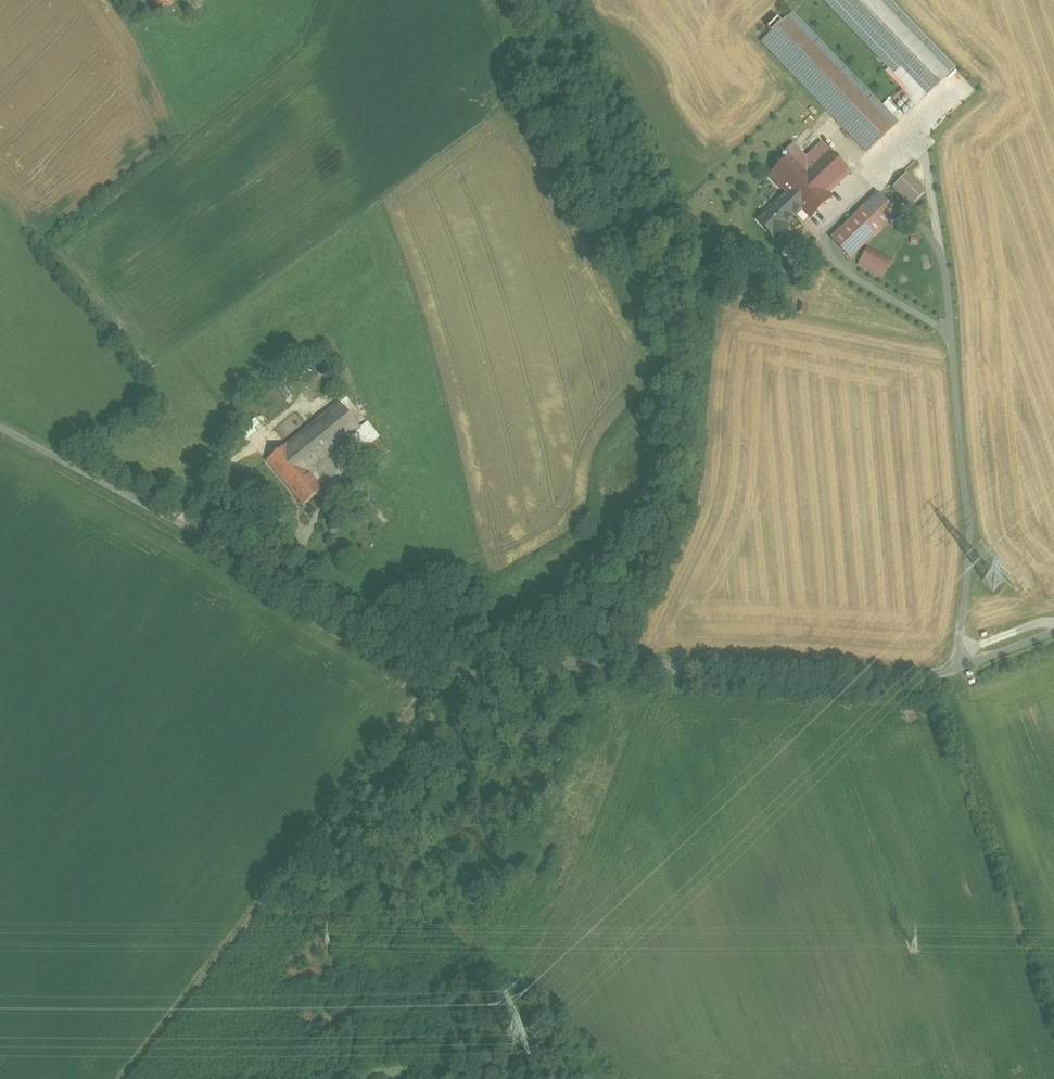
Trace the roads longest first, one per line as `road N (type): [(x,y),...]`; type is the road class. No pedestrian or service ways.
road 1 (unclassified): [(1053,632),(942,674),(441,677),(0,431)]
road 2 (track): [(441,677),(126,1078)]

